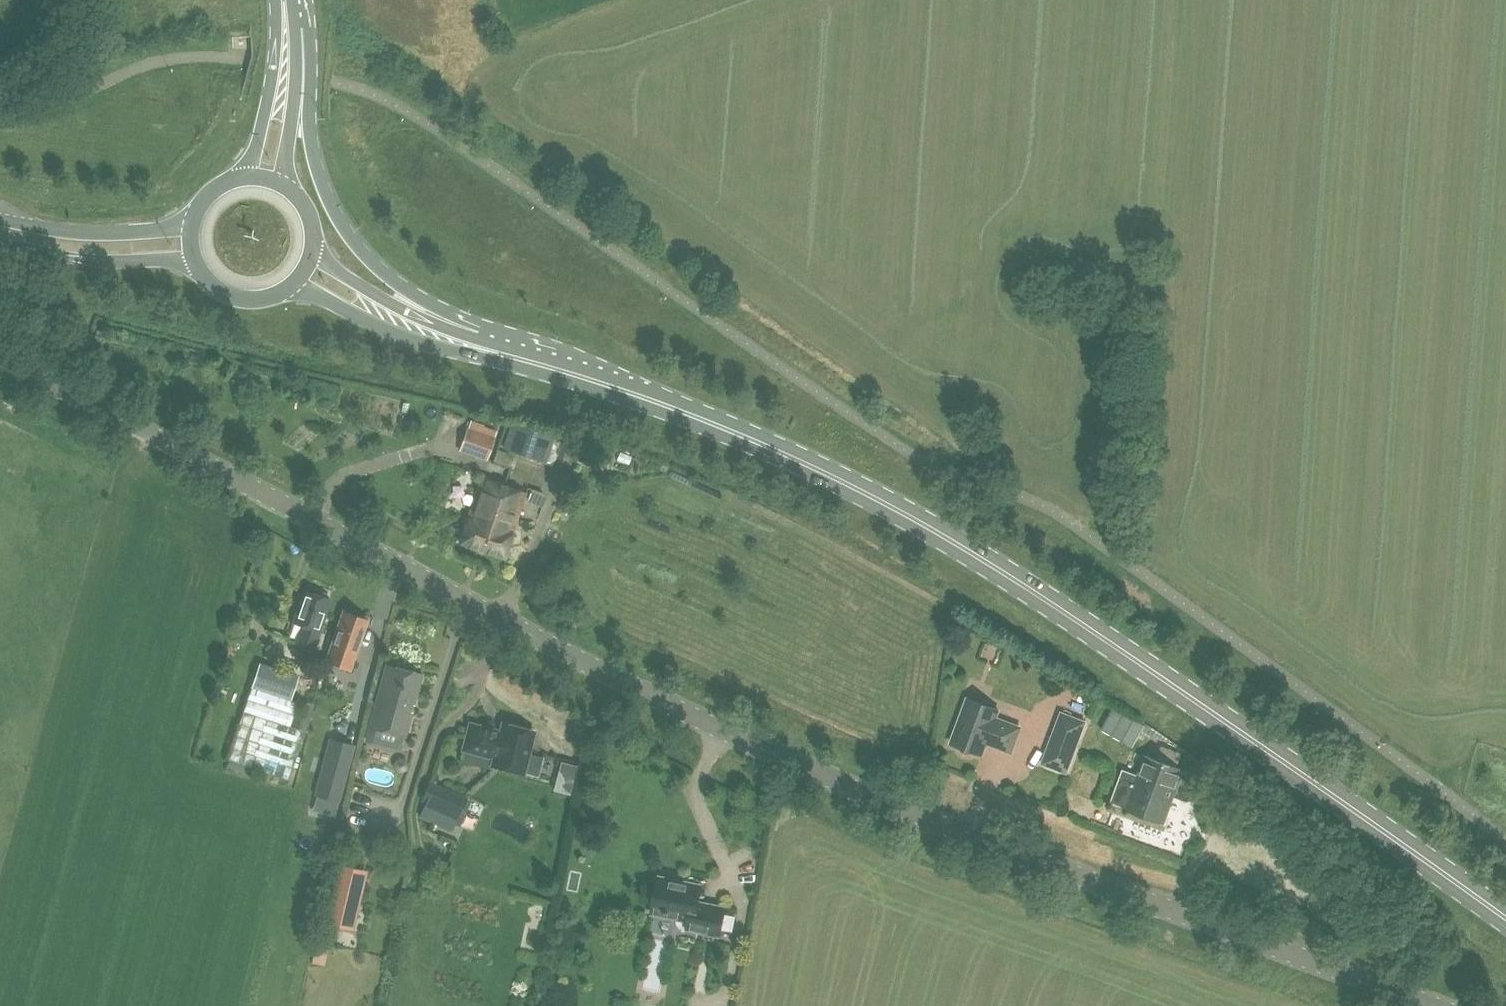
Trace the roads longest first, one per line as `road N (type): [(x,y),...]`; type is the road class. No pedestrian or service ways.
road 1 (unclassified): [(1365,1005),(956,845),(0,365)]
road 2 (primary): [(1505,919),(1087,621),(970,551),(732,430),(526,360)]
road 3 (unclassified): [(1505,839),(1053,512),(925,462),(735,334)]
road 4 (primary): [(476,337),(402,288),(344,229),(318,171),(311,72),(296,27)]
road 5 (primary): [(292,289),(416,341),(526,360)]
road 6 (tertiary): [(0,246),(82,262),(196,266)]
road 7 (tertiary): [(193,220),(163,230),(85,235),(0,221)]
road 8 (primary): [(476,337),(368,293),(315,250)]
road 9 (primary): [(277,0),(269,100),(257,151),(241,178)]
road 10 (primary): [(288,188),(296,27)]

